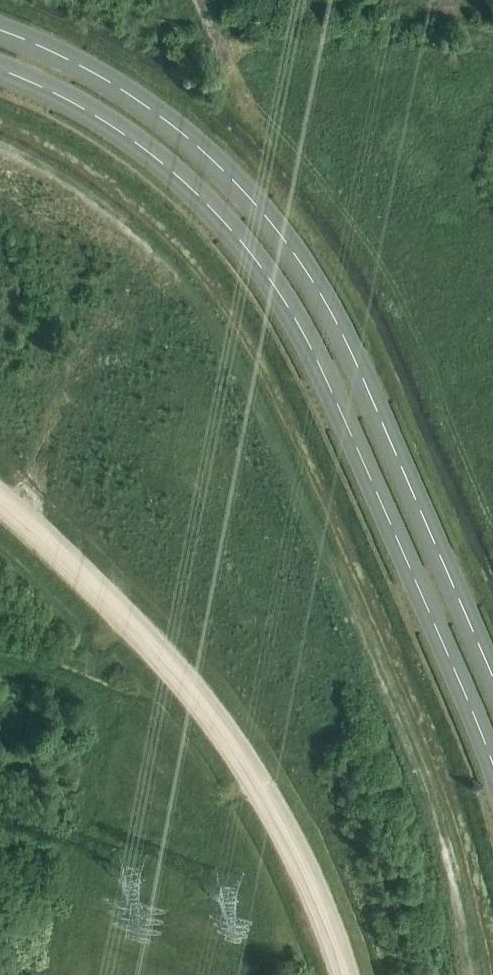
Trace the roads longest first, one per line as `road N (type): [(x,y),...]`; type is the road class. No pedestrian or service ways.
road 1 (tertiary): [(0,70),(81,107),(154,155),(211,205),(259,265),(311,349),(492,758)]
road 2 (tertiary): [(492,682),(361,372),(322,300),(259,213),(161,115),(50,50),(0,33)]
road 3 (track): [(0,503),(146,638),(219,726),(286,835),(342,974)]

